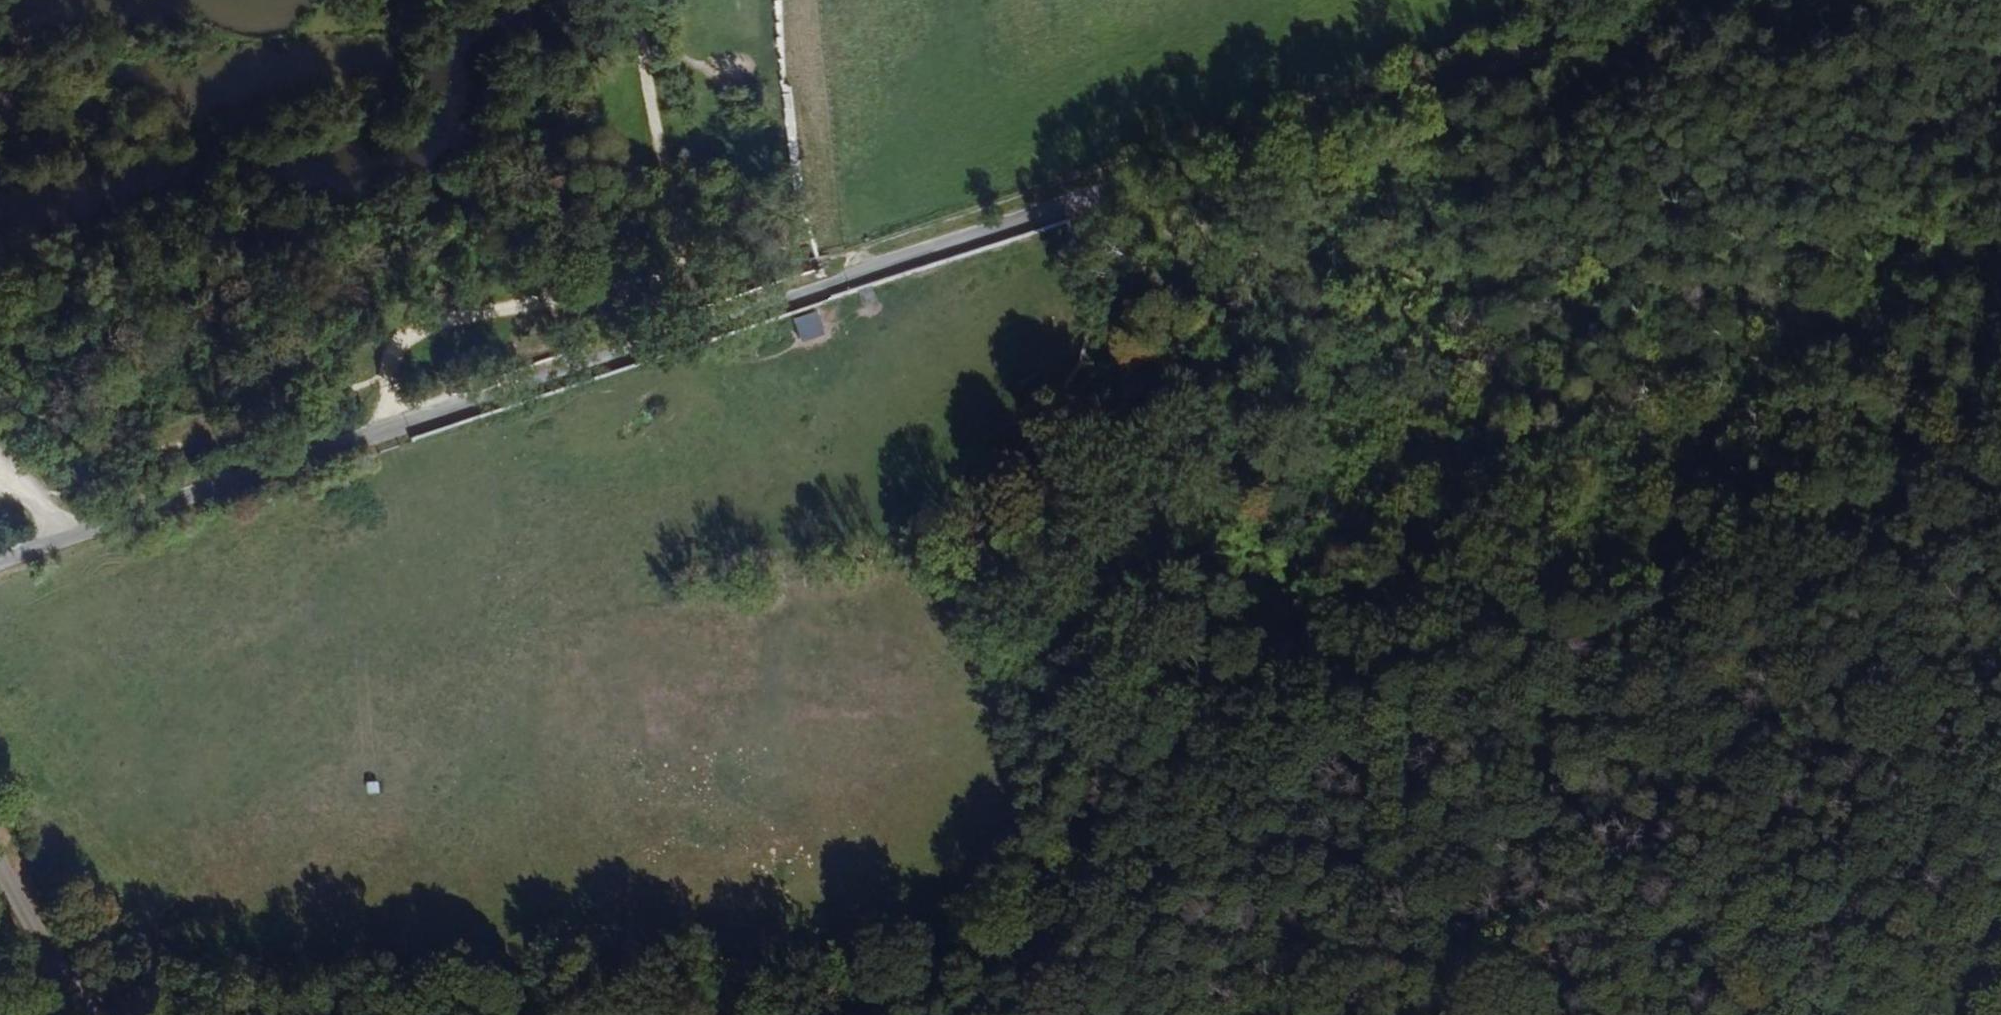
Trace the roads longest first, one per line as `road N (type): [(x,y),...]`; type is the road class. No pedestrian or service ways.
road 1 (residential): [(1636,0),(1595,27),(0,560)]
road 2 (unclassified): [(0,841),(100,1014)]

